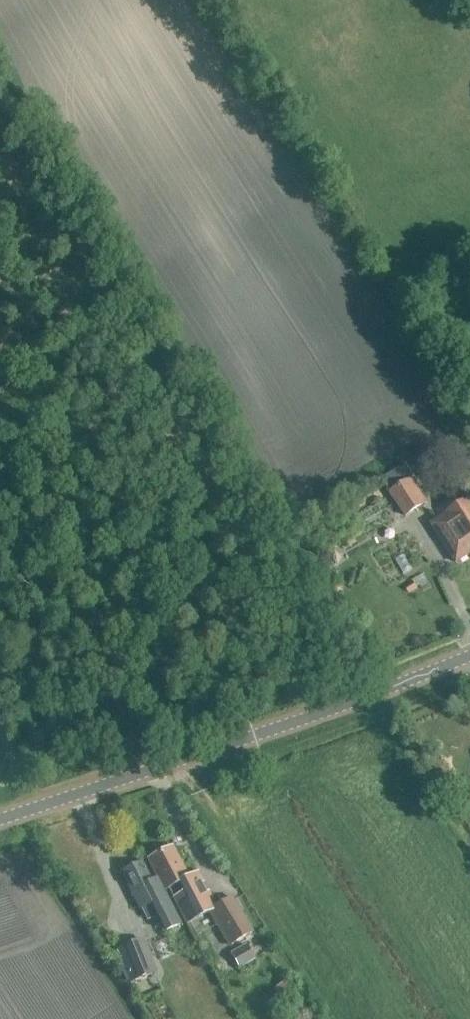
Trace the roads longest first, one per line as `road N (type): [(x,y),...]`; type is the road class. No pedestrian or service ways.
road 1 (tertiary): [(0,819),(469,656)]

